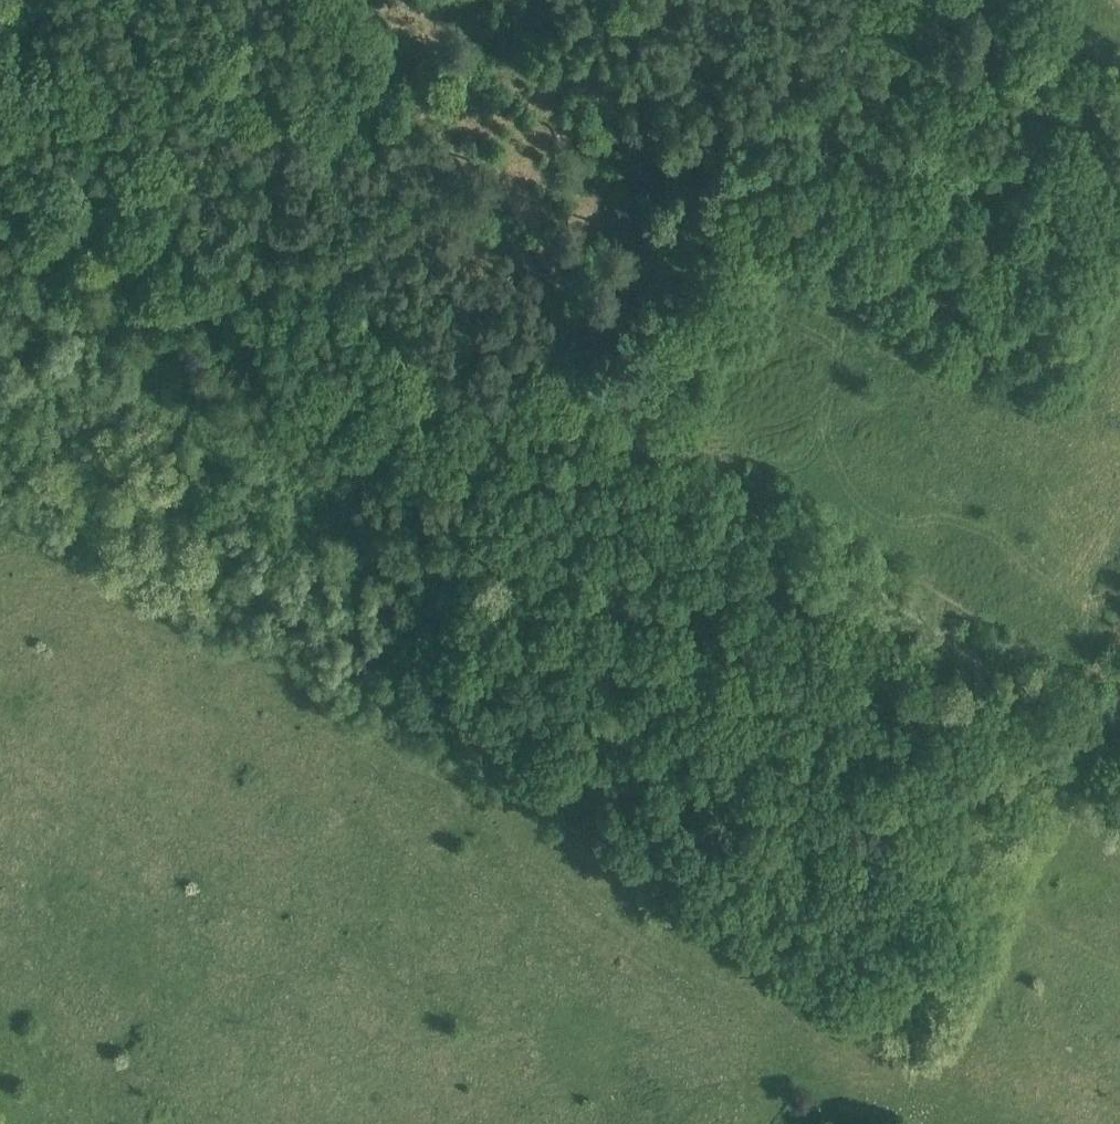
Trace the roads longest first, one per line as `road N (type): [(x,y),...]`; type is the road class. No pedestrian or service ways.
road 1 (track): [(1119,759),(790,536),(586,369),(535,307),(419,118)]
road 2 (track): [(419,118),(349,0)]

